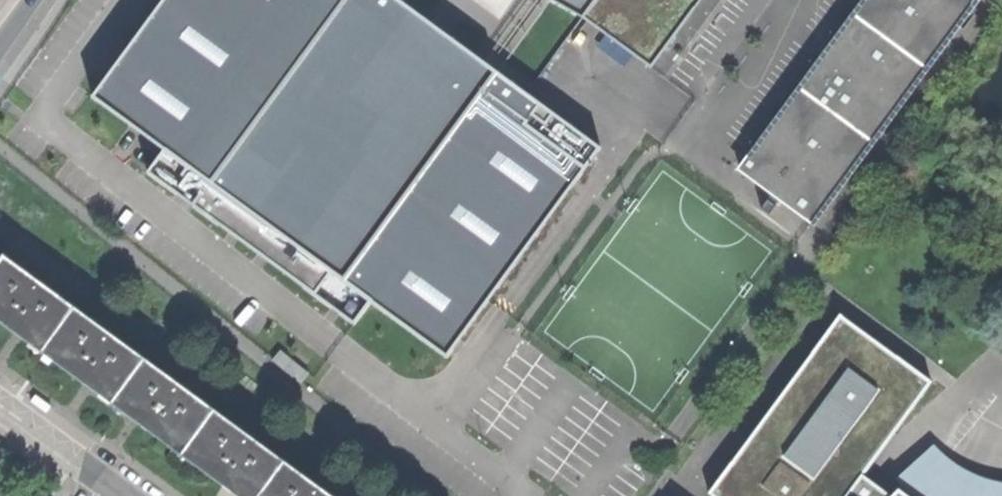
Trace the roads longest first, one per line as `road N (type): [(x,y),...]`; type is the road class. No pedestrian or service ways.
road 1 (residential): [(122,495),(0,405)]

